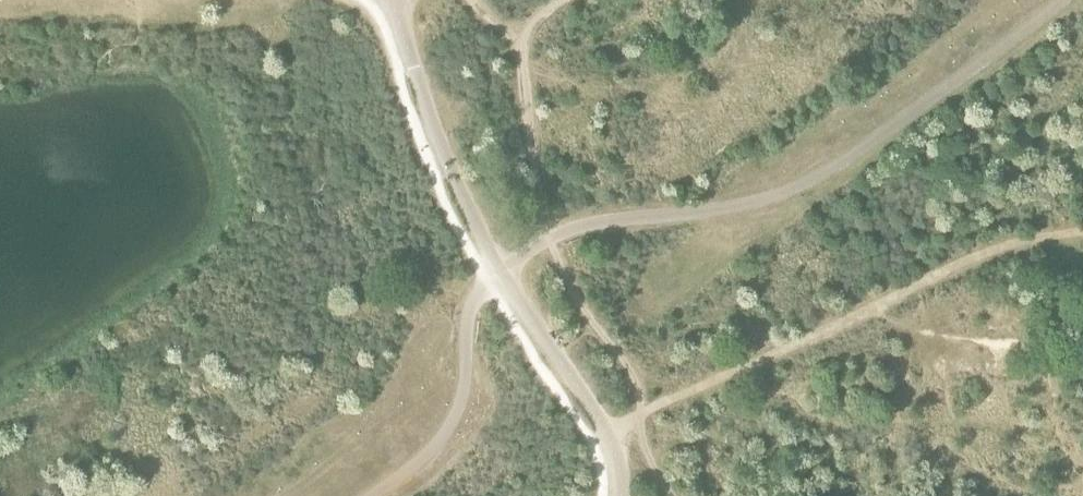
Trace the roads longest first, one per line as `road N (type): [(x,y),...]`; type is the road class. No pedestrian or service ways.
road 1 (track): [(373,495),(449,426),(466,372),(466,327),(486,275),(577,227),(742,203),(809,182),(1062,0)]
road 2 (track): [(593,443),(983,254),(1082,232)]

